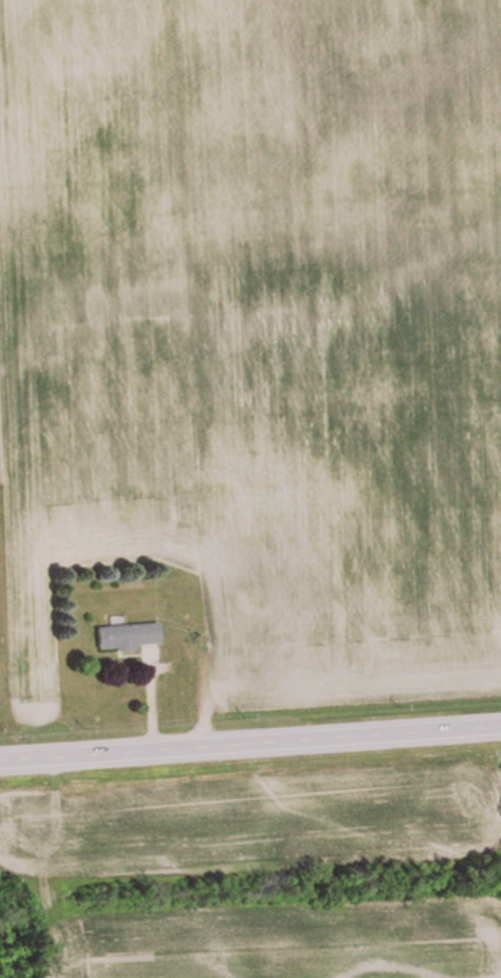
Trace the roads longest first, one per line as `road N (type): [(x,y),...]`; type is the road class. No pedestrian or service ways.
road 1 (secondary): [(0,757),(500,723)]

